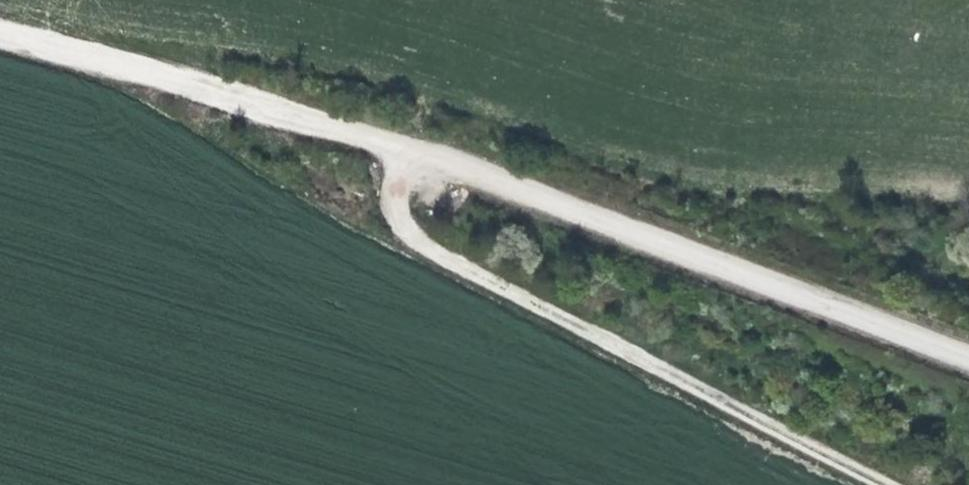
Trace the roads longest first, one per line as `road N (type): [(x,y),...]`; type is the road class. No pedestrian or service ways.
road 1 (unclassified): [(968,362),(408,153),(0,40)]
road 2 (track): [(894,484),(427,242),(403,219),(398,150)]

